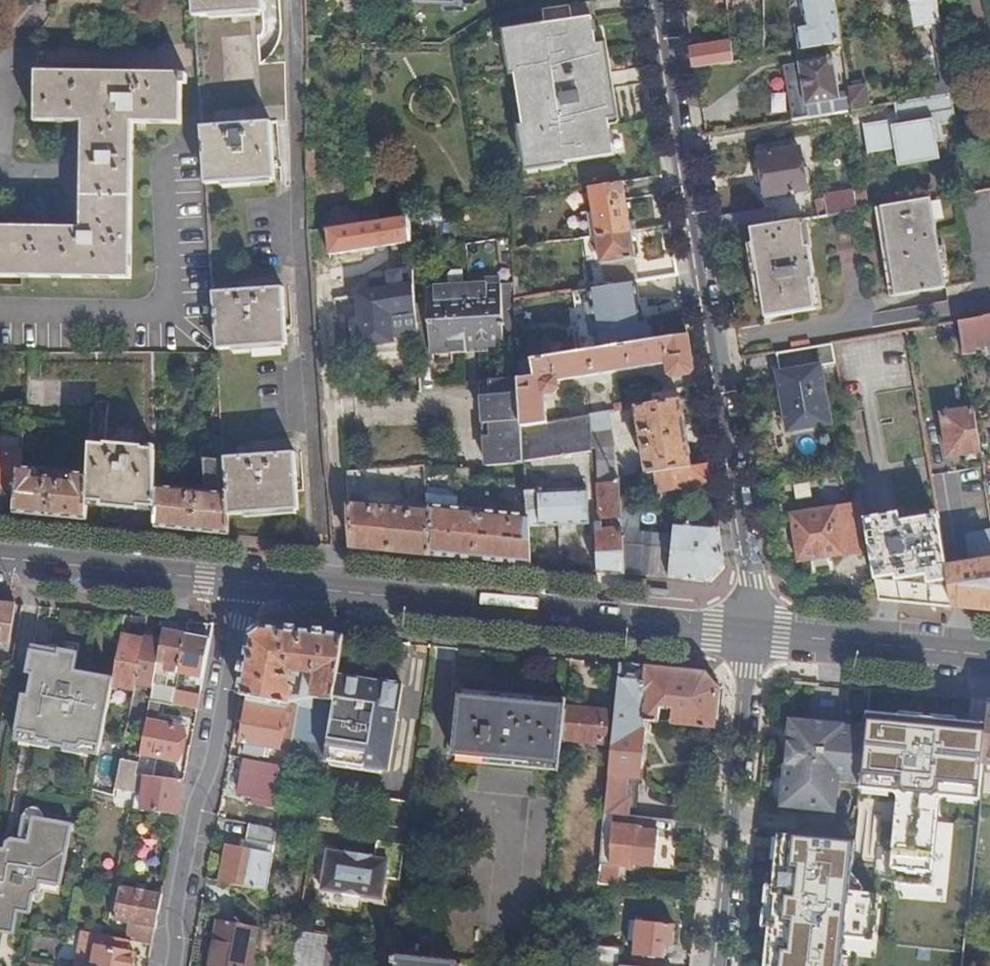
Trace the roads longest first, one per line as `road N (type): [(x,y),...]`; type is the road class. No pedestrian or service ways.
road 1 (residential): [(656,0),(750,576),(749,632)]
road 2 (secondary): [(749,632),(249,583)]
road 3 (residential): [(173,965),(194,810),(212,763),(249,583)]
road 4 (residential): [(749,632),(716,965)]
road 5 (secondary): [(249,583),(0,559)]
road 6 (secondary): [(989,656),(749,632)]

